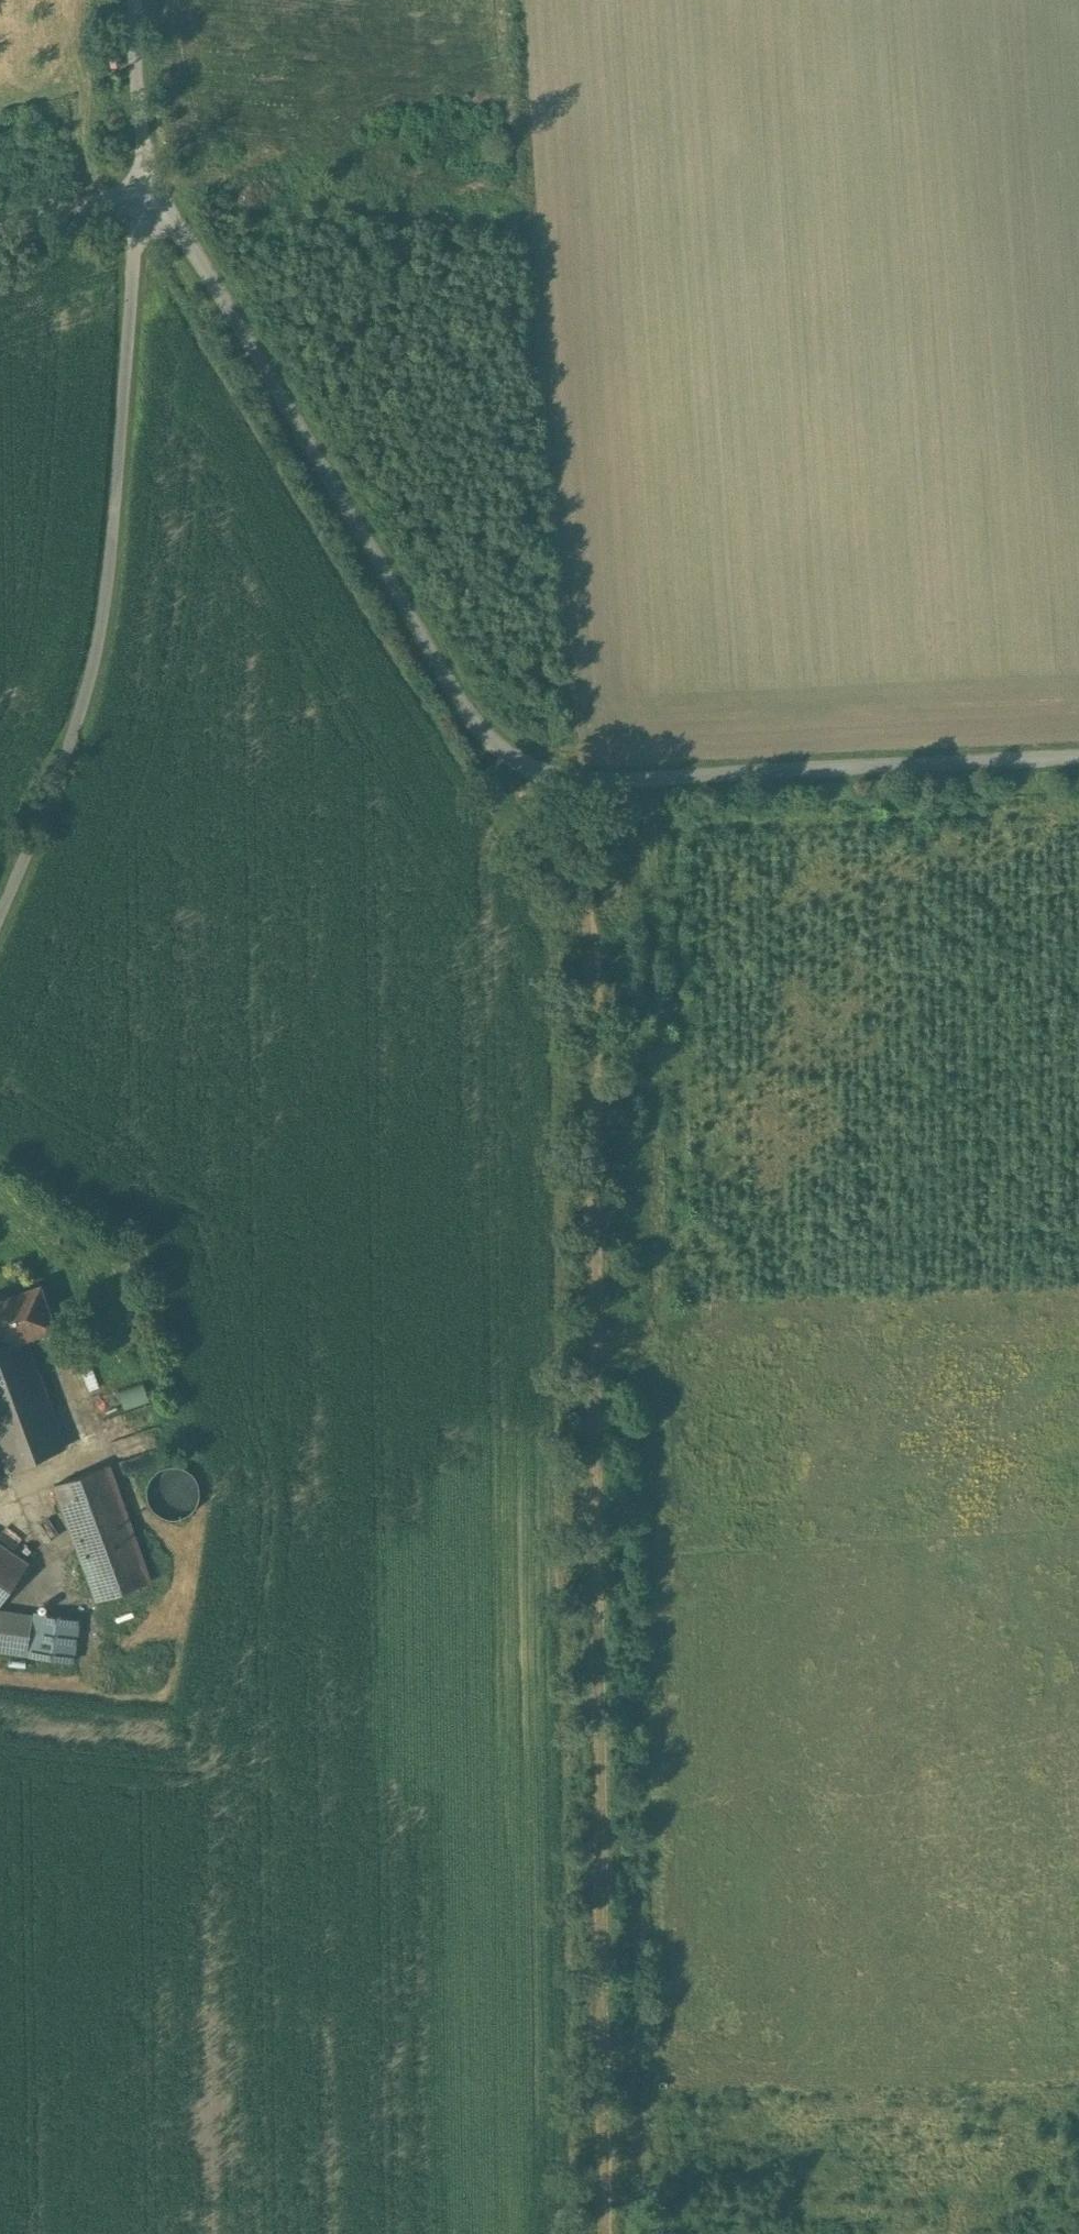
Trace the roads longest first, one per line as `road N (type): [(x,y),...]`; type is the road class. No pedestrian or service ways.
road 1 (track): [(499,748),(536,808),(587,949),(601,2233)]
road 2 (unclassified): [(1078,758),(600,781),(545,773),(499,748),(462,700),(158,190)]
road 3 (track): [(30,1526),(97,1623),(0,2002)]
road 4 (unclassified): [(132,0),(124,45),(158,190)]
road 5 (unclassified): [(158,190),(0,240)]

